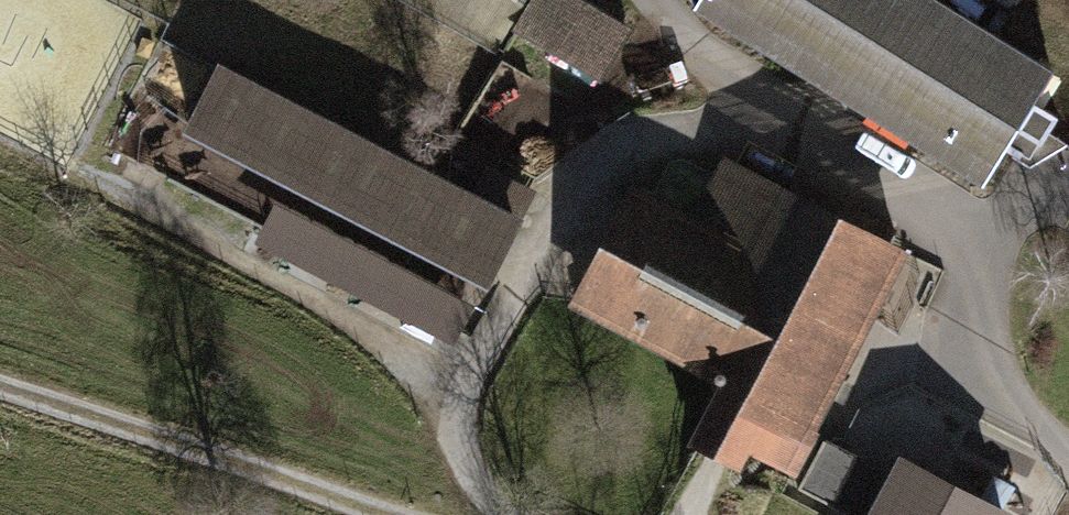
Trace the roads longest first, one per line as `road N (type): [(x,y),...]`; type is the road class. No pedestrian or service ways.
road 1 (track): [(521,514),(467,462),(459,408),(480,345),(566,184),(633,140),(764,125),(784,104)]
road 2 (residential): [(657,0),(689,36),(985,247)]
road 3 (track): [(0,403),(361,514)]
road 4 (track): [(985,247),(982,358),(1068,462)]

